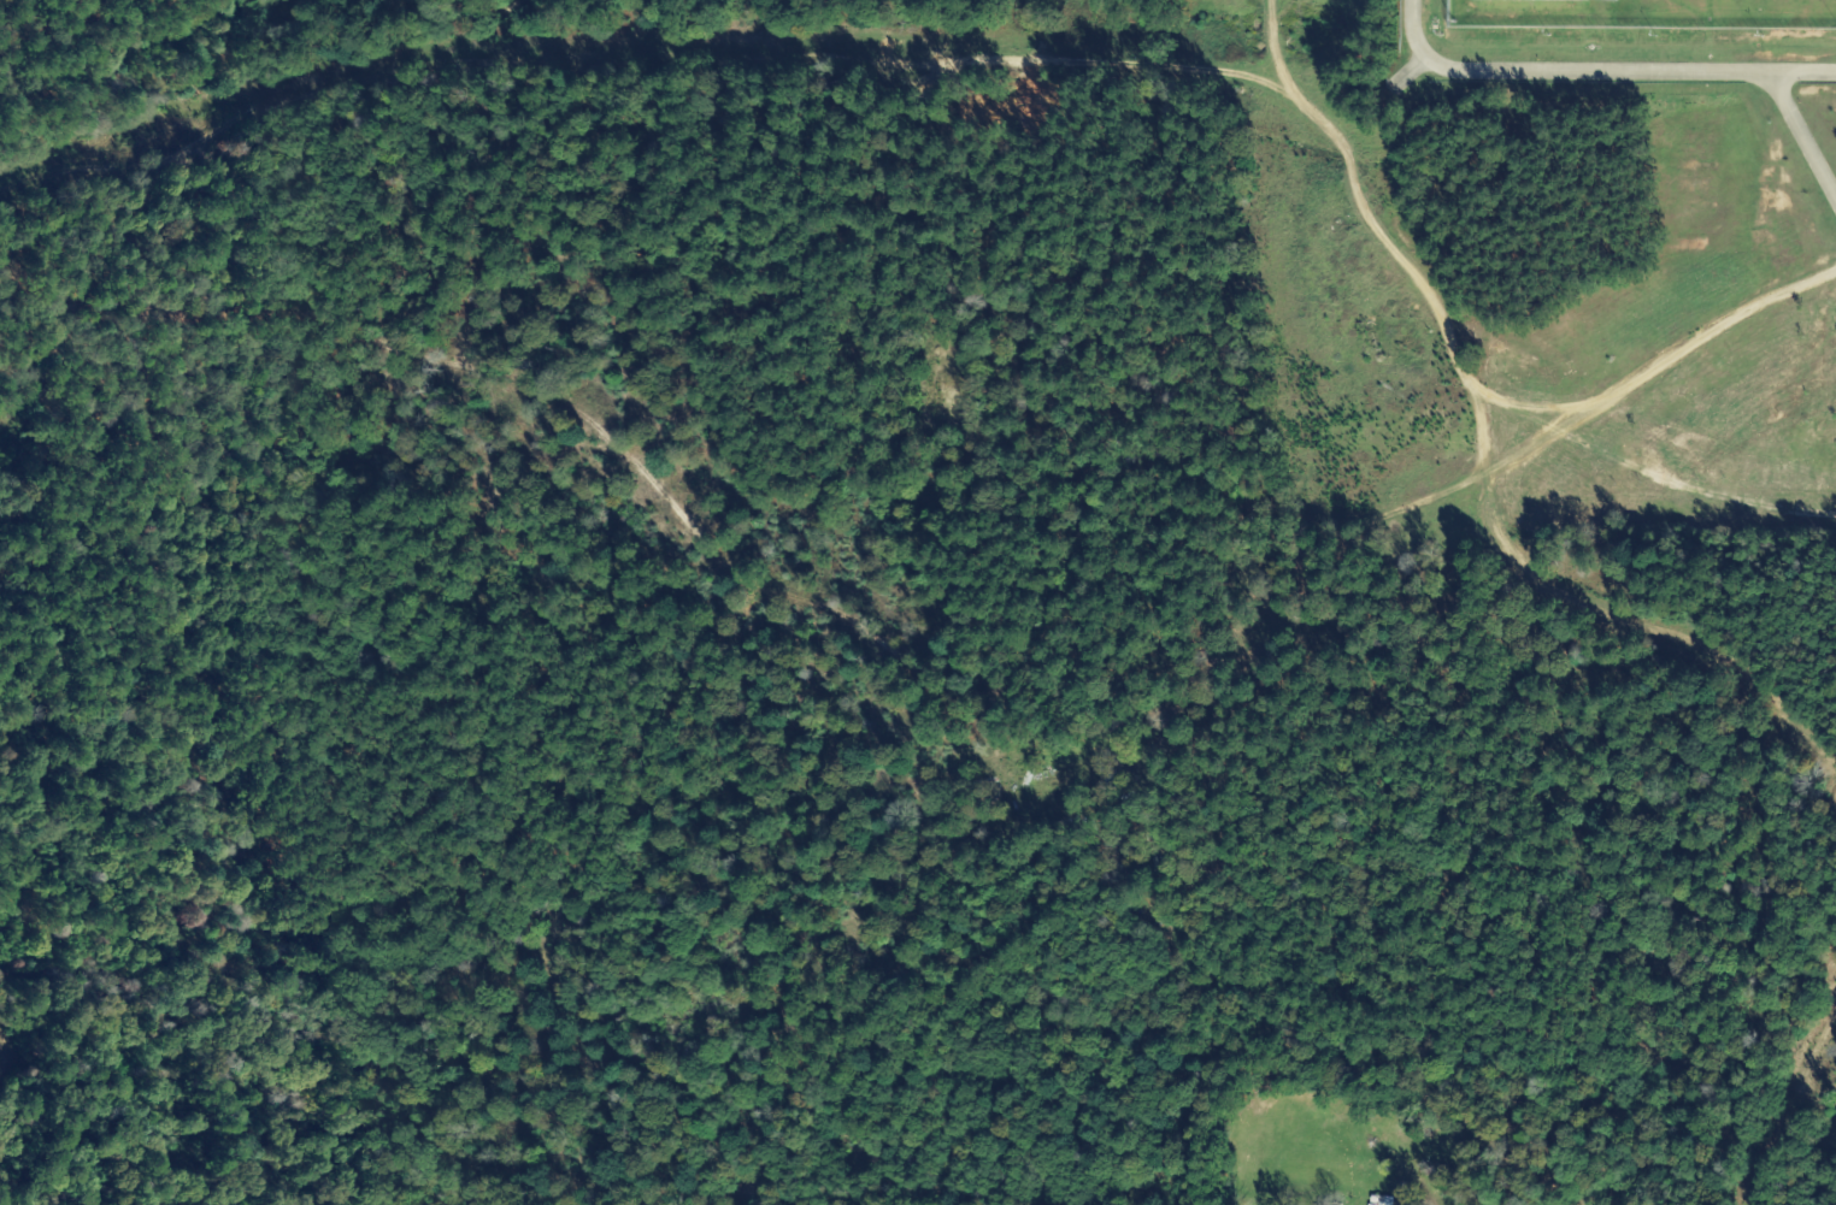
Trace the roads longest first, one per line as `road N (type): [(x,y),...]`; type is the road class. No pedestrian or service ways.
road 1 (residential): [(1408,0),(1414,46),(1444,69),(1765,72),(1835,206)]

